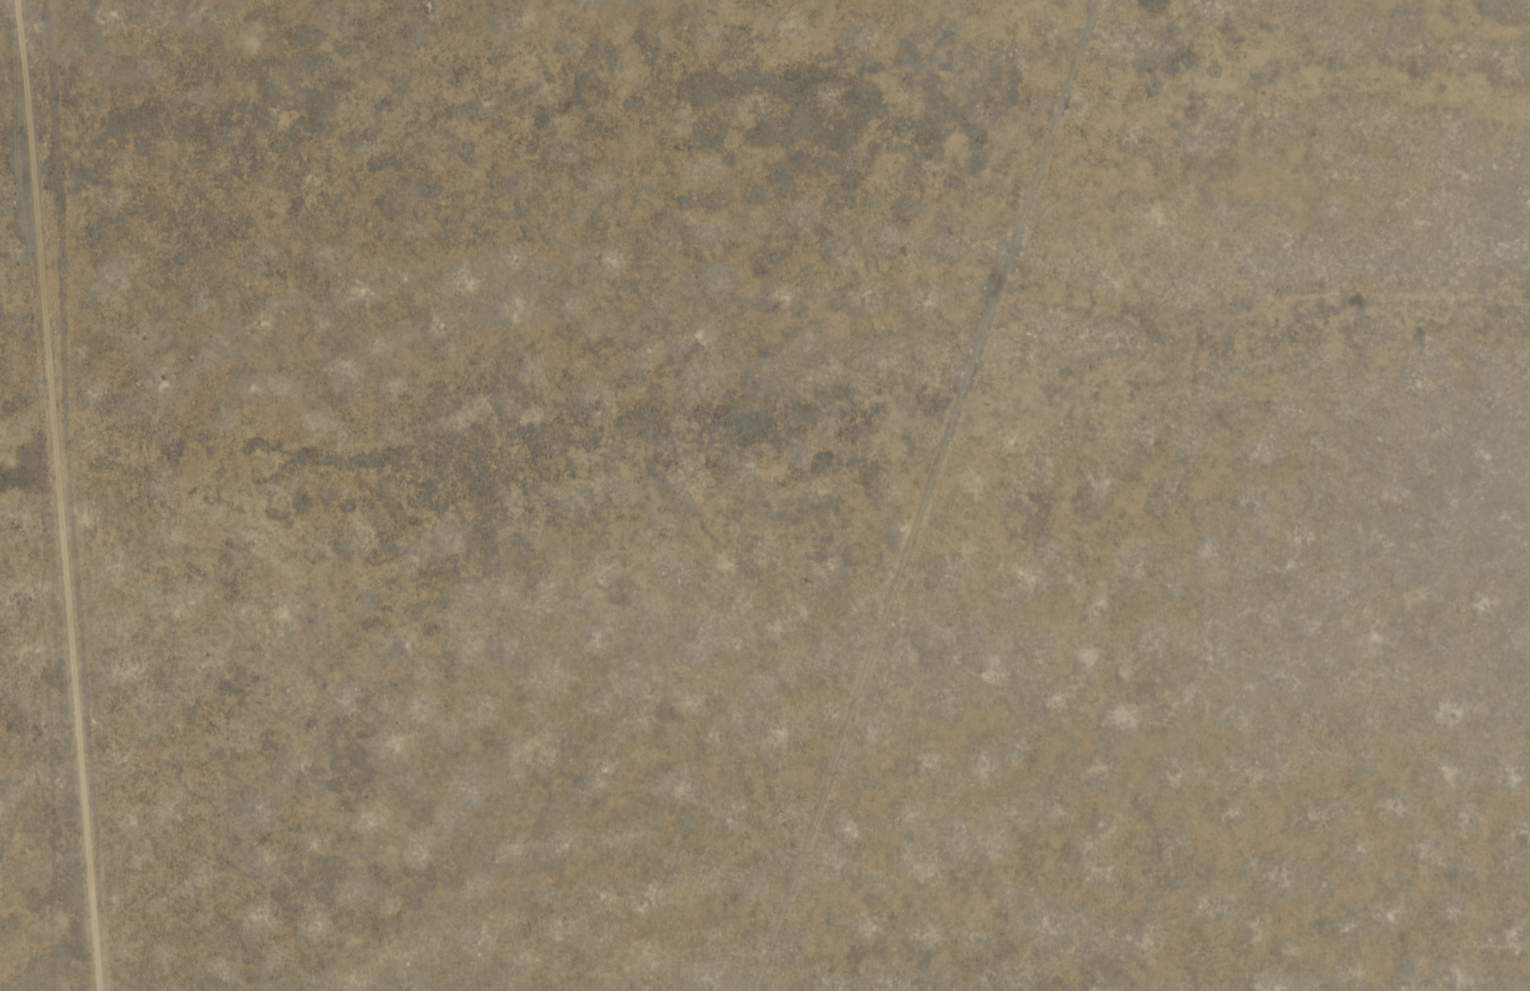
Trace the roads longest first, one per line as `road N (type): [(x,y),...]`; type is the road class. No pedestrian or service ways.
road 1 (residential): [(996,0),(697,990)]
road 2 (residential): [(76,990),(0,133)]

